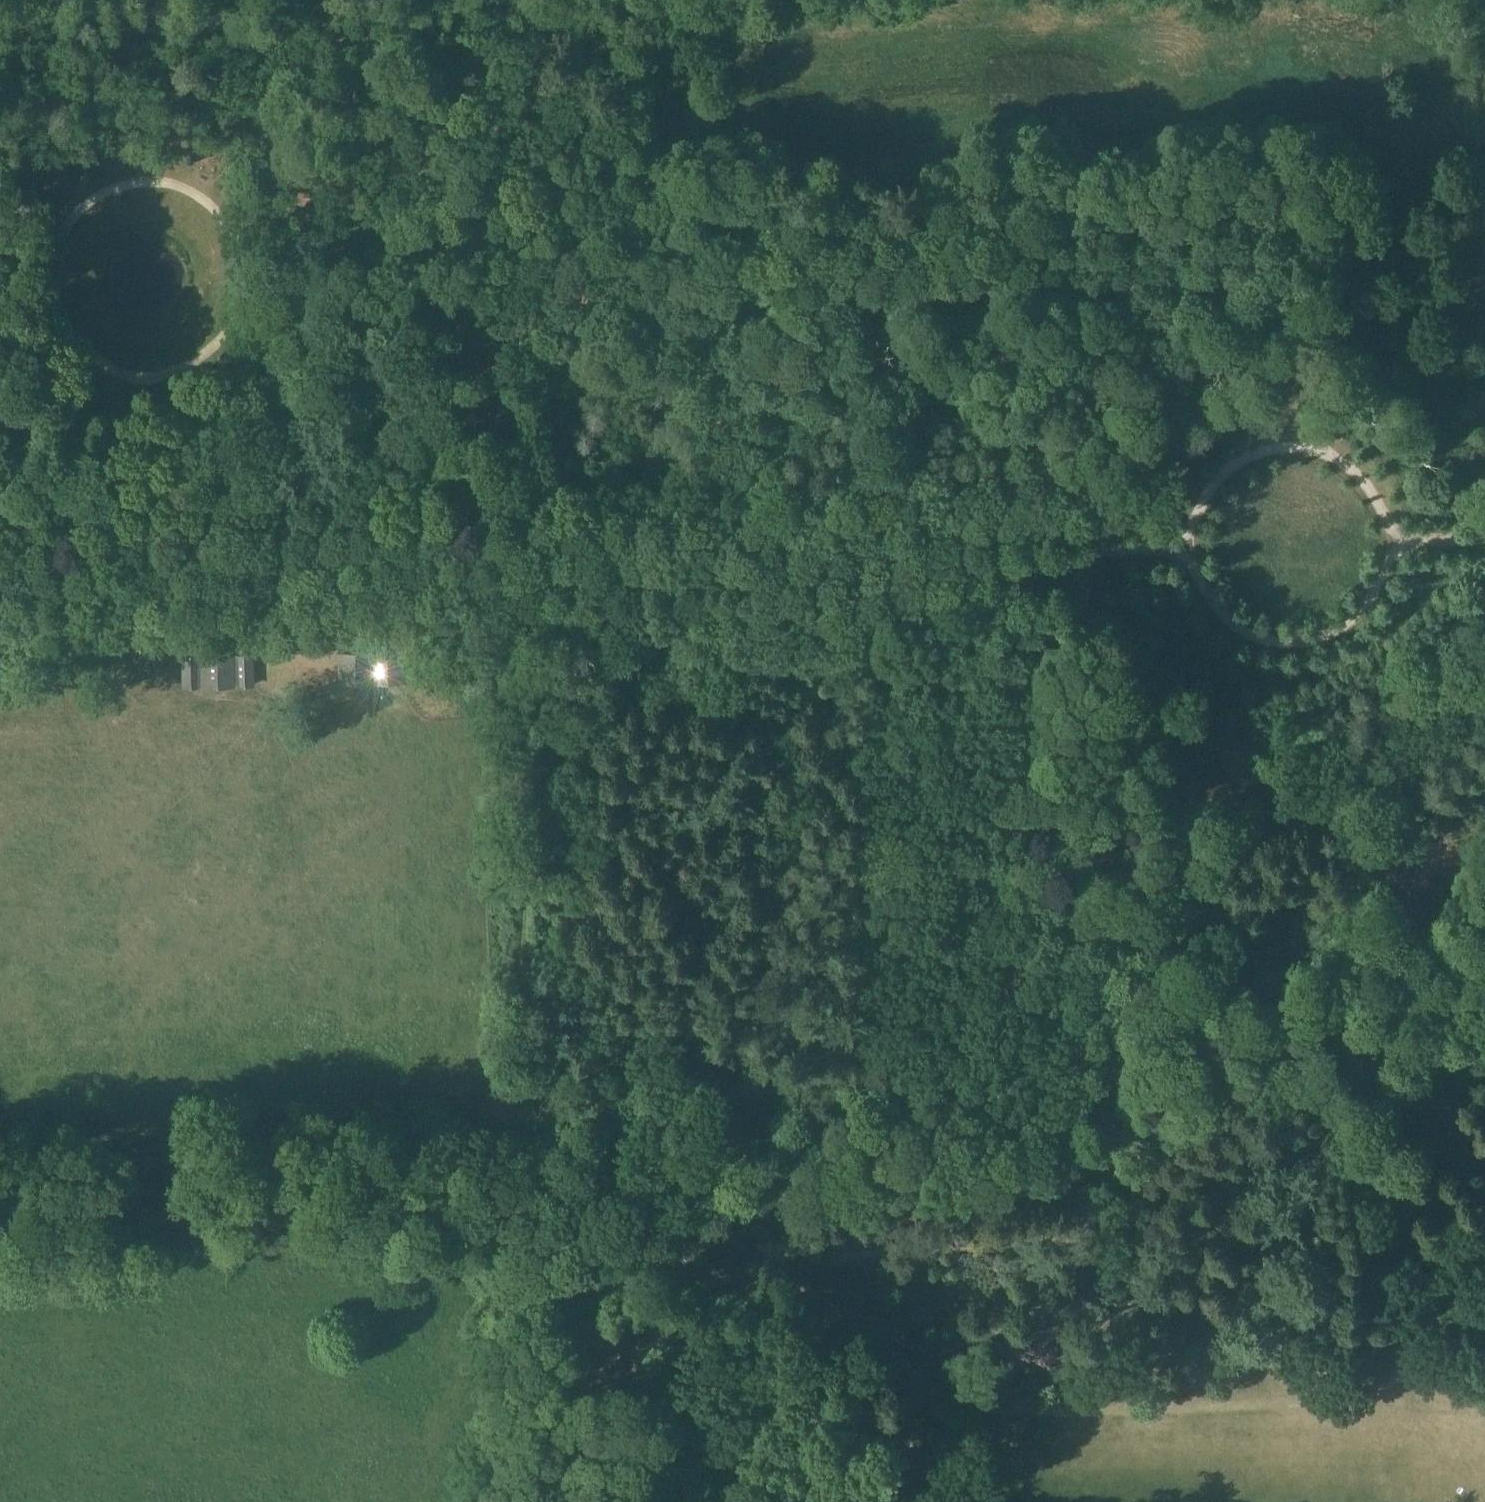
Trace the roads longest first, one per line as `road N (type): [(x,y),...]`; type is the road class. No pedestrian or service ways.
road 1 (track): [(0,581),(523,560),(1195,547)]
road 2 (track): [(1333,456),(1287,445),(1225,471),(1194,530),(1208,595),(1261,636),(1325,635),(1373,597),(1389,539)]

